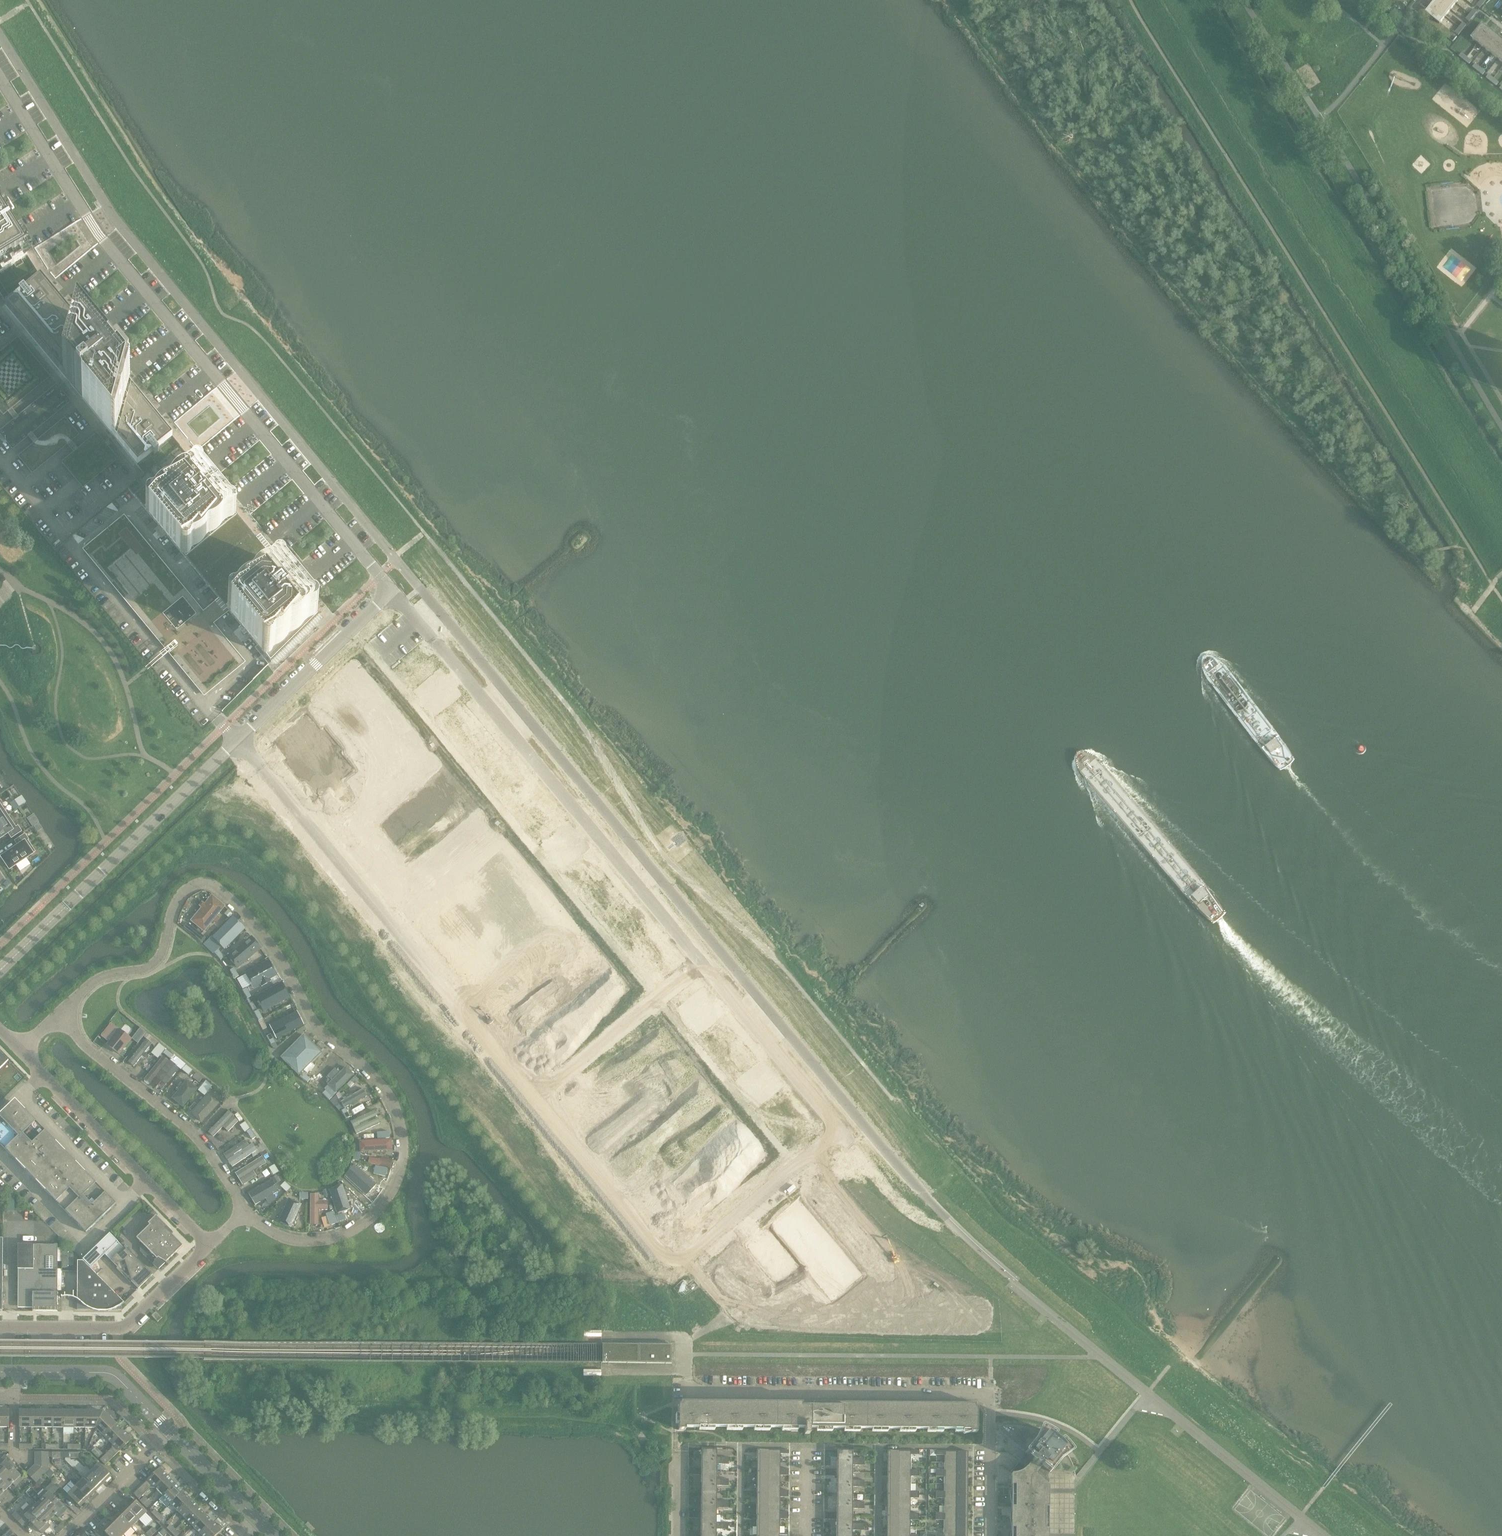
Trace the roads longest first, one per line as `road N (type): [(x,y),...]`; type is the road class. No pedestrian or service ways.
road 1 (residential): [(989,1289),(871,1171),(431,636)]
road 2 (residential): [(61,1014),(90,983),(154,963),(181,893),(192,885),(218,887),(248,914),(318,1029),(386,1091),(401,1143),(401,1172),(377,1210),(341,1233),(299,1240),(246,1210)]
road 3 (tertiary): [(0,77),(94,228),(392,590)]
road 4 (tertiary): [(0,970),(392,590)]
road 5 (residential): [(991,1535),(991,1393),(684,1390)]
road 6 (residential): [(246,1210),(200,1137),(82,1044),(61,1014)]
road 7 (residential): [(212,1243),(21,1049)]
road 8 (residential): [(0,1326),(123,1326),(212,1243)]
road 9 (tertiary): [(171,1432),(114,1376),(17,1372)]
road 10 (residential): [(65,1535),(171,1432)]
road 11 (tertiary): [(258,1522),(171,1432)]

